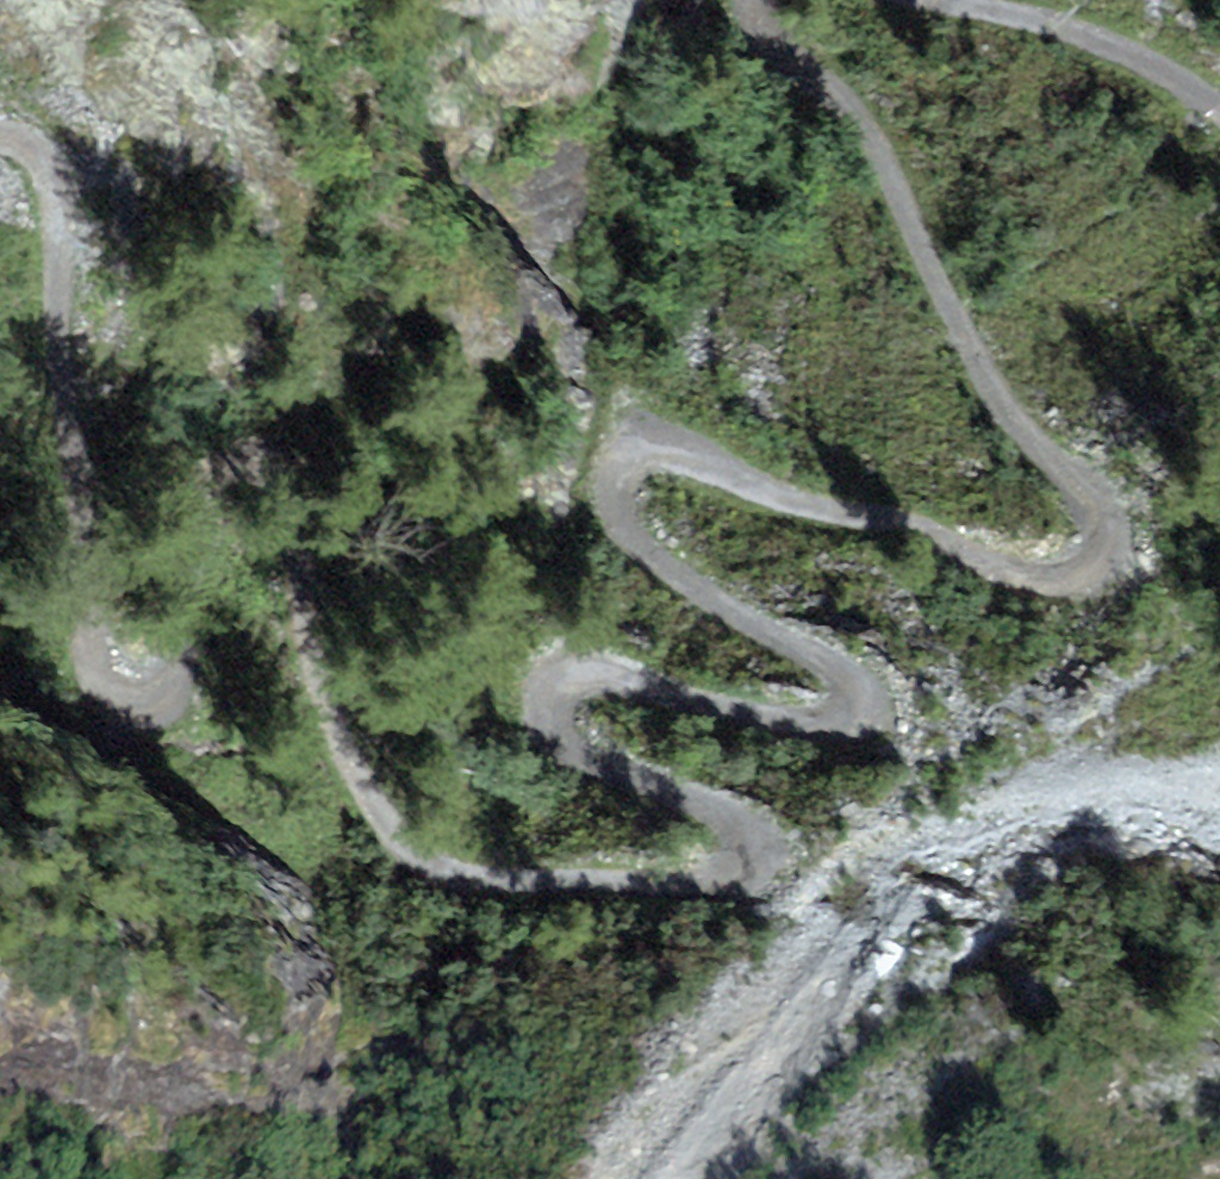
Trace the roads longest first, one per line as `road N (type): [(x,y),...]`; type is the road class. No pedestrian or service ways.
road 1 (track): [(758,0),(785,44),(850,113),(995,377),(1103,519),(1104,546),(1077,573),(791,496),(663,452),(631,460),(620,488),(641,530),(754,611),(829,647),(854,674),(859,705),(835,722),(777,719),(639,670),(600,668),(566,688),(562,720),(591,748),(737,810),(757,842),(752,865),(729,870),(665,882),(511,881),(445,863),(381,805),(335,729),(291,623),(270,428),(273,382),(253,338),(227,333),(198,355),(191,505),(171,660),(156,683),(135,682),(117,666),(105,641),(44,226),(27,184),(0,154)]
road 2 (track): [(1219,121),(1109,49),(996,15)]

